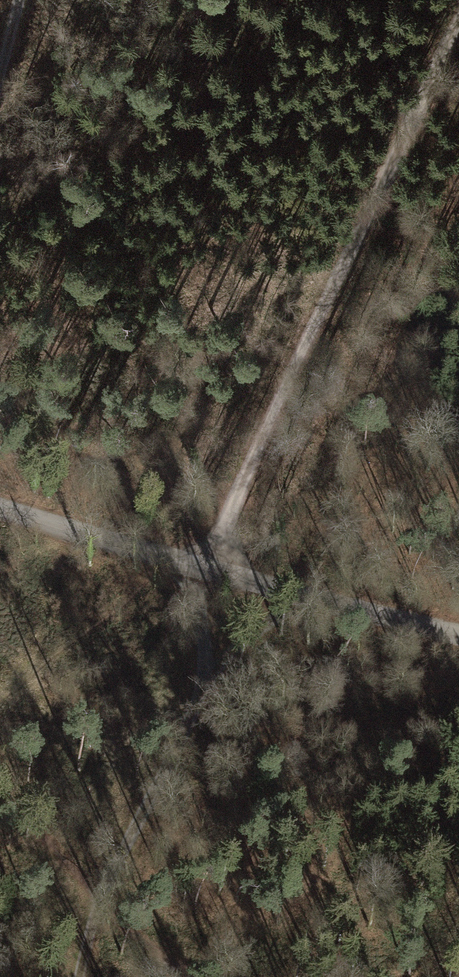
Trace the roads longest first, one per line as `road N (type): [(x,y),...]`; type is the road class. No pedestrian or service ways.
road 1 (track): [(84,976),(103,904),(203,693),(205,569),(354,234),(458,23)]
road 2 (unclassified): [(0,507),(205,569),(458,633)]
road 3 (track): [(183,976),(0,800)]
road 4 (track): [(207,674),(246,635),(314,596)]

